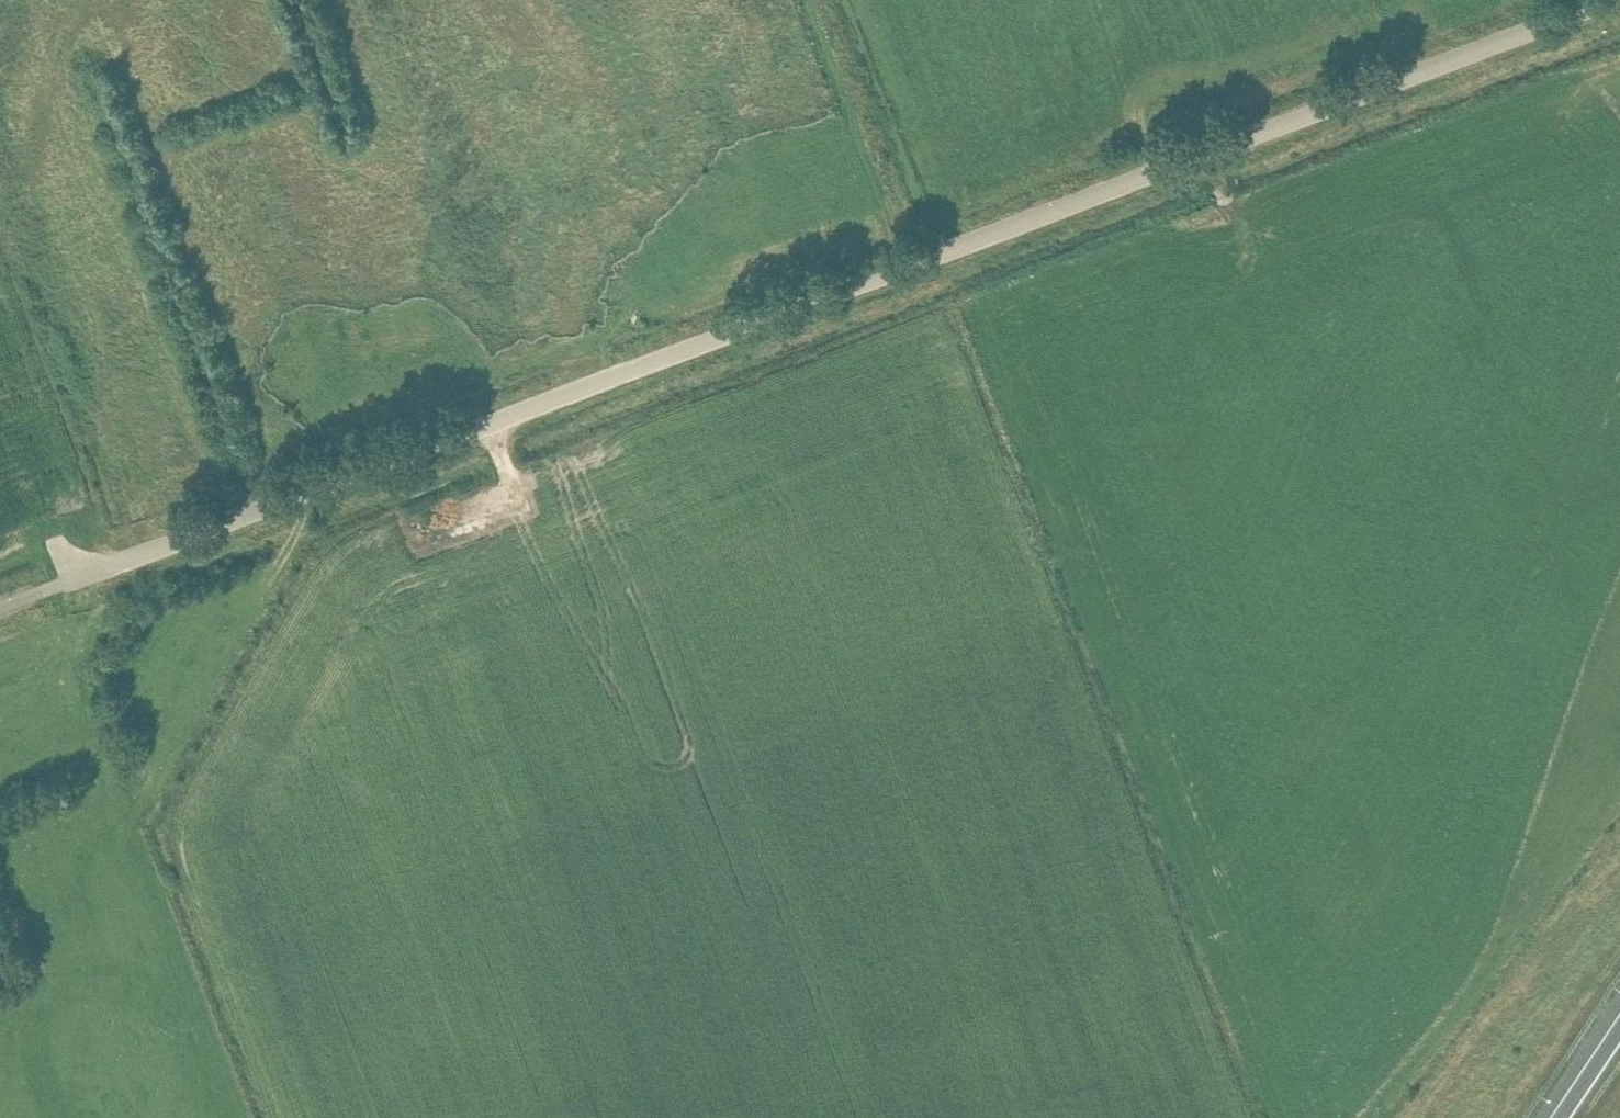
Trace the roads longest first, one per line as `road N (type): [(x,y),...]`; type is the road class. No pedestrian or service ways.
road 1 (unclassified): [(59,586),(1619,2)]

